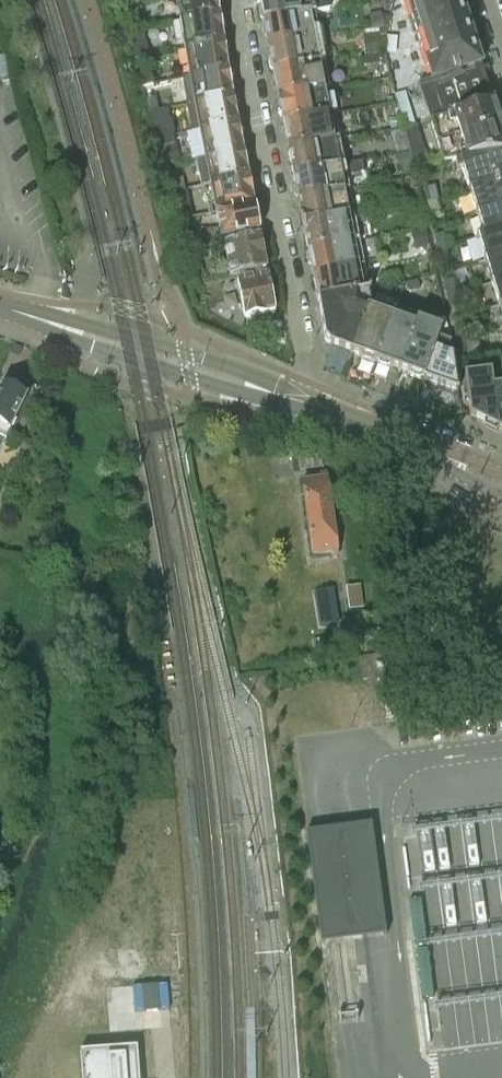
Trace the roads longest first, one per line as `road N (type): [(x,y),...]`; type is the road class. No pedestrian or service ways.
road 1 (residential): [(305,398),(309,375),(237,0)]
road 2 (tertiary): [(305,398),(0,303)]
road 3 (tertiary): [(0,317),(188,378),(305,398)]
road 4 (tertiary): [(422,447),(305,398)]

